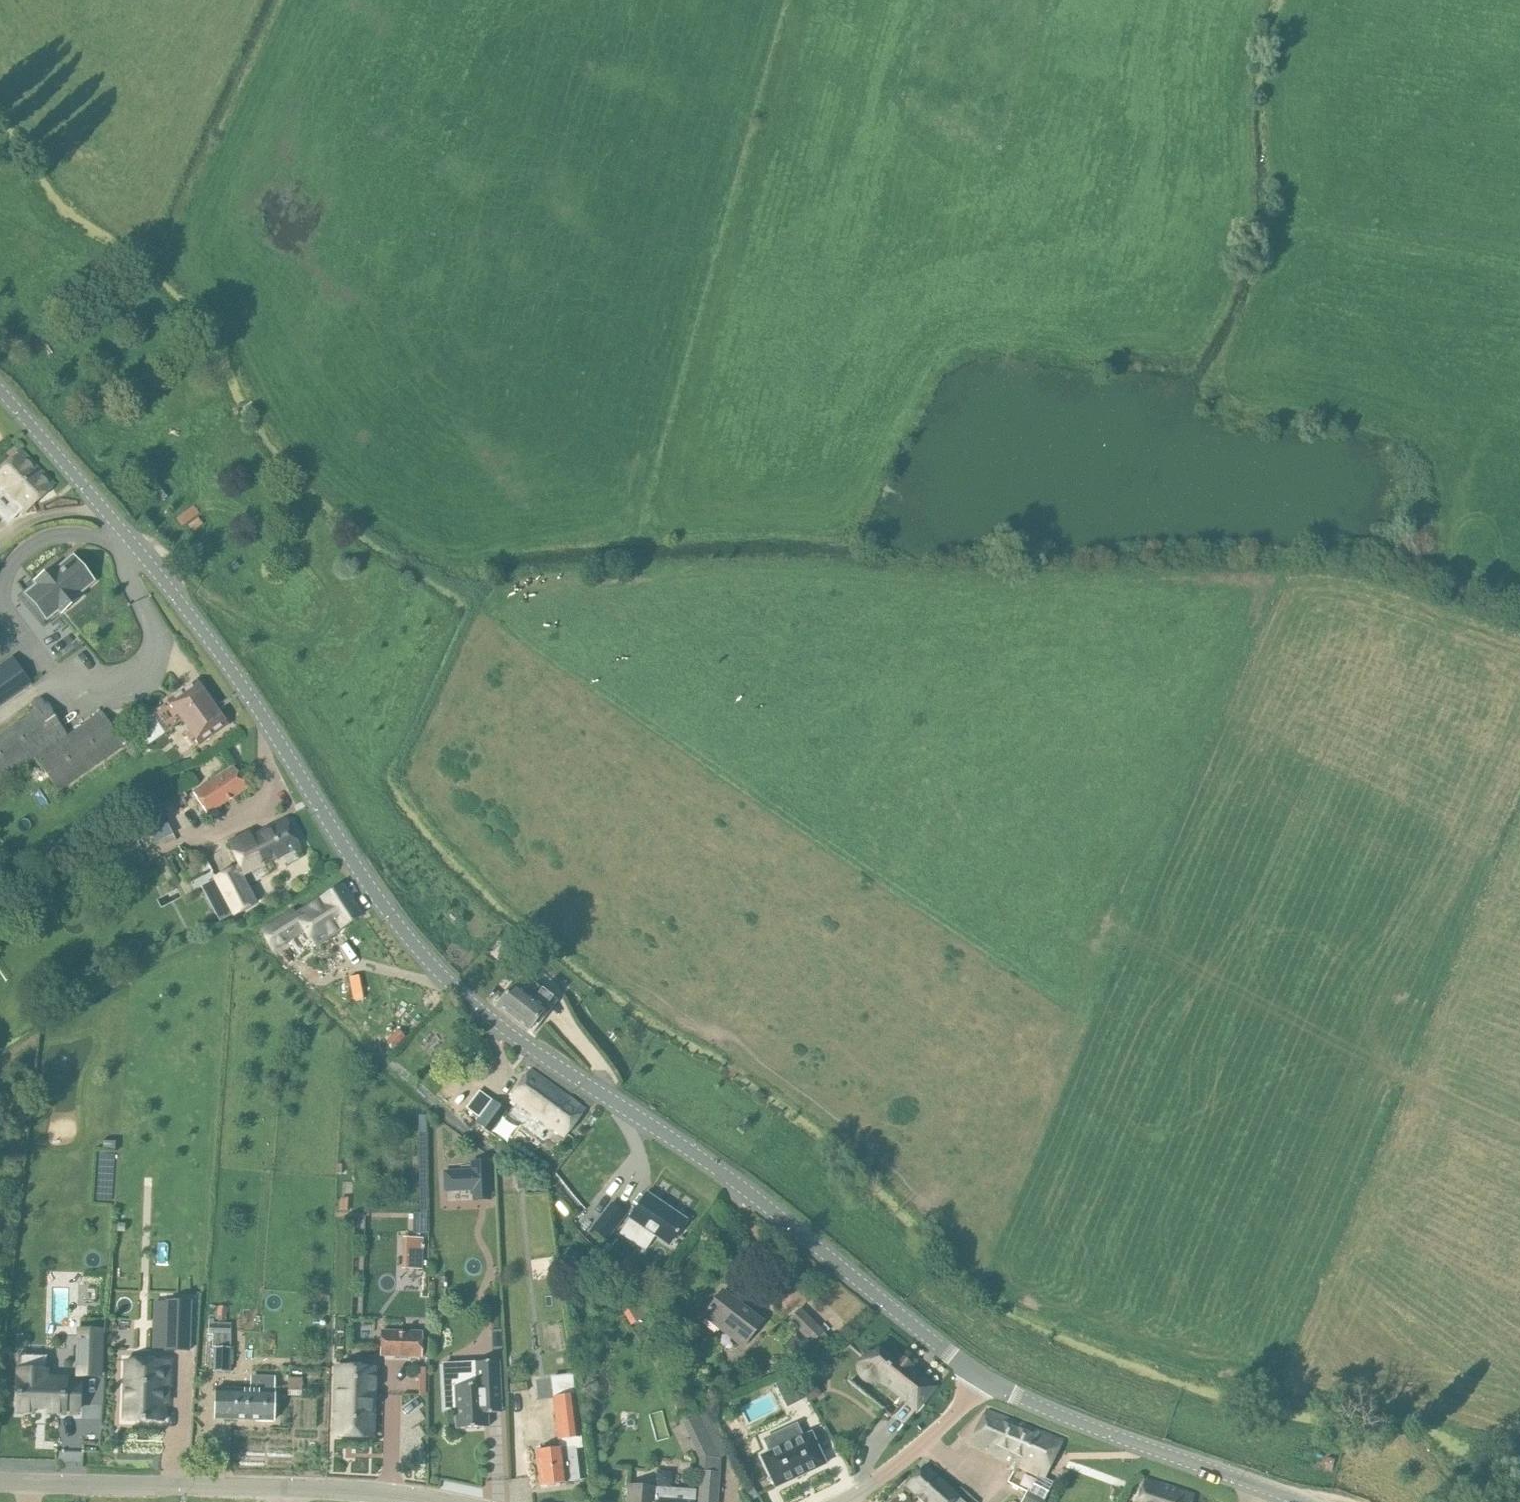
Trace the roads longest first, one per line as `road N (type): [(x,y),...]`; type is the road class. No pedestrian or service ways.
road 1 (unclassified): [(983,1379),(763,1201),(464,996),(365,879),(180,600),(0,388)]
road 2 (unclassified): [(1306,1501),(983,1379)]
road 3 (residential): [(0,1486),(286,1490)]
road 4 (residential): [(841,1501),(928,1439),(983,1379)]
road 5 (residential): [(286,1490),(429,1501)]

